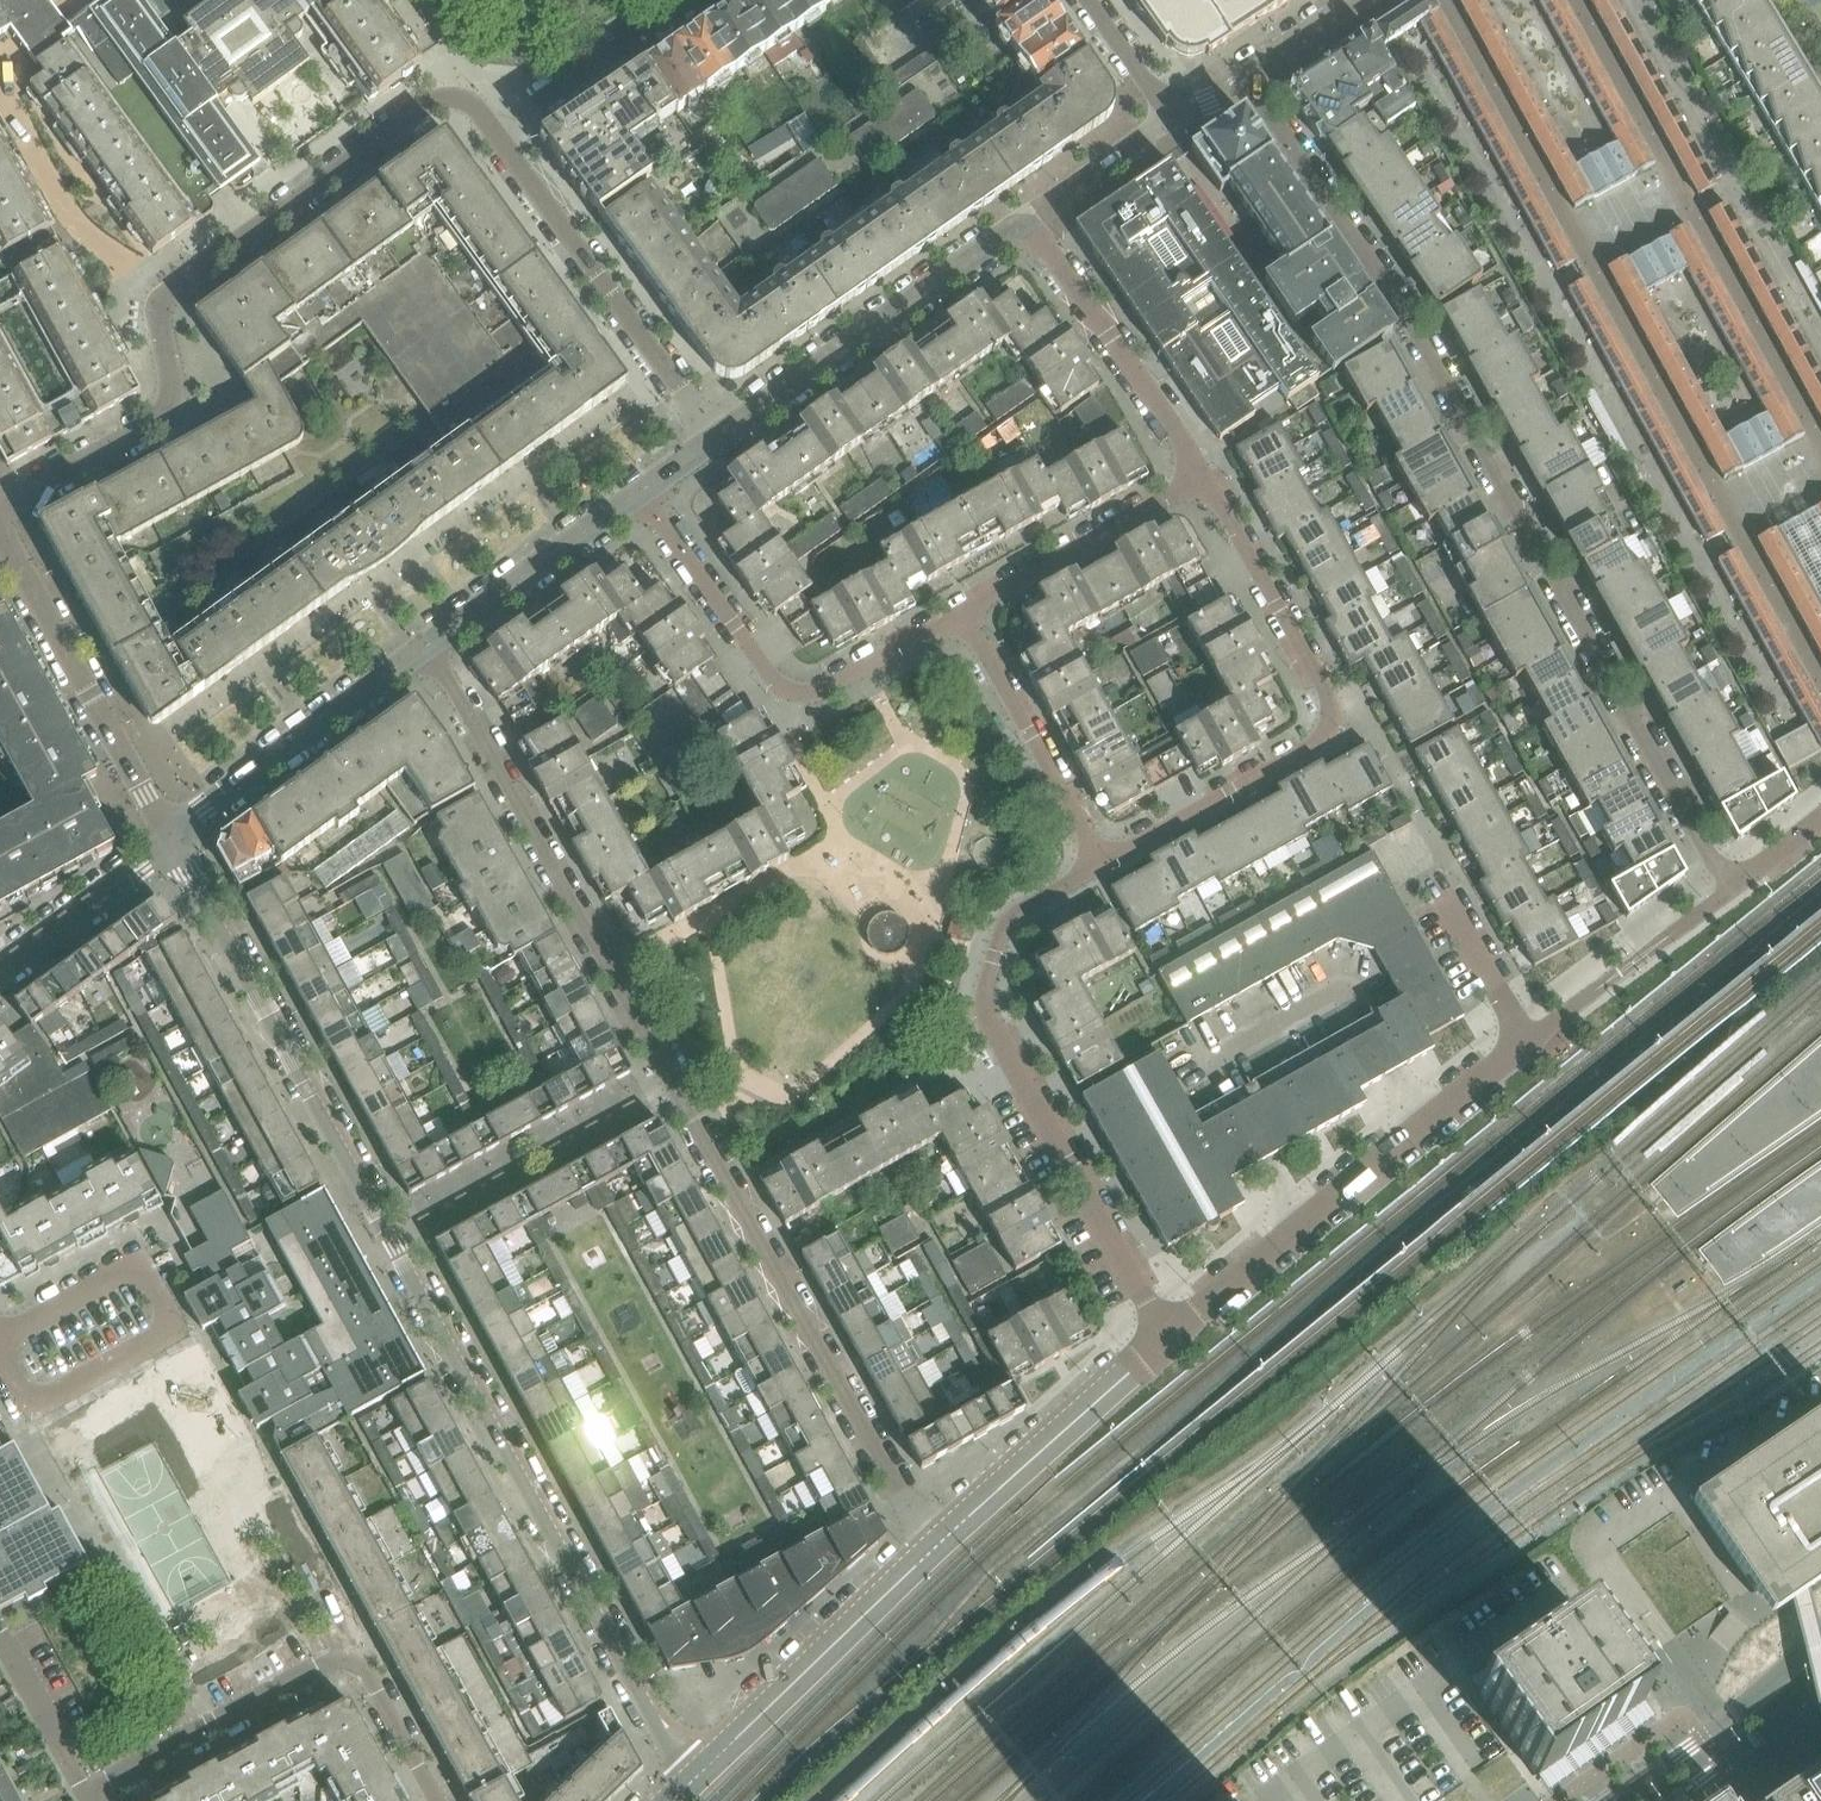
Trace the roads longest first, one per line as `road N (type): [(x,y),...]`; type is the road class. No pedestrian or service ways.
road 1 (residential): [(173,837),(690,1782)]
road 2 (residential): [(939,1545),(427,644)]
road 3 (residential): [(1244,75),(1424,345),(1729,889)]
road 4 (residential): [(493,132),(457,92),(200,271),(166,309),(182,392),(172,416),(27,496),(0,526)]
road 5 (residential): [(1167,1335),(984,1009),(1009,919),(1106,864)]
road 6 (residential): [(1106,864),(1344,726),(1341,707),(1211,480)]
road 7 (residential): [(1167,1335),(1534,1048)]
road 8 (residential): [(98,1800),(359,1654),(438,1800)]
road 9 (residential): [(964,617),(801,699),(786,690),(639,494)]
road 10 (residential): [(719,436),(493,132)]
road 11 (residential): [(1026,217),(719,436)]
road 12 (residential): [(0,532),(173,837)]
road 13 (residential): [(690,1782),(939,1545)]
road 14 (residential): [(1211,480),(1026,217)]
road 15 (residential): [(427,644),(173,837)]
road 16 (residential): [(939,1545),(1167,1335)]
road 17 (residential): [(964,617),(1106,864)]
road 18 (residential): [(1211,480),(964,617)]
road 19 (tertiary): [(1820,1636),(1718,1727),(1610,1800)]
road 20 (residential): [(639,494),(427,644)]
road 21 (residential): [(1534,1048),(1729,889)]
road 22 (residential): [(38,1408),(181,1329),(144,1264)]
road 23 (residential): [(493,132),(690,0)]
road 24 (residential): [(0,967),(173,837)]
road 25 (residential): [(1534,1048),(1445,881)]
road 26 (tertiary): [(1670,1800),(1820,1685)]
road 27 (residential): [(1170,113),(1026,217)]
road 28 (residential): [(1,1344),(144,1264)]
road 29 (residential): [(77,1782),(0,1644)]
road 30 (residential): [(1170,113),(1090,0)]
road 31 (residential): [(1357,0),(1244,75)]

